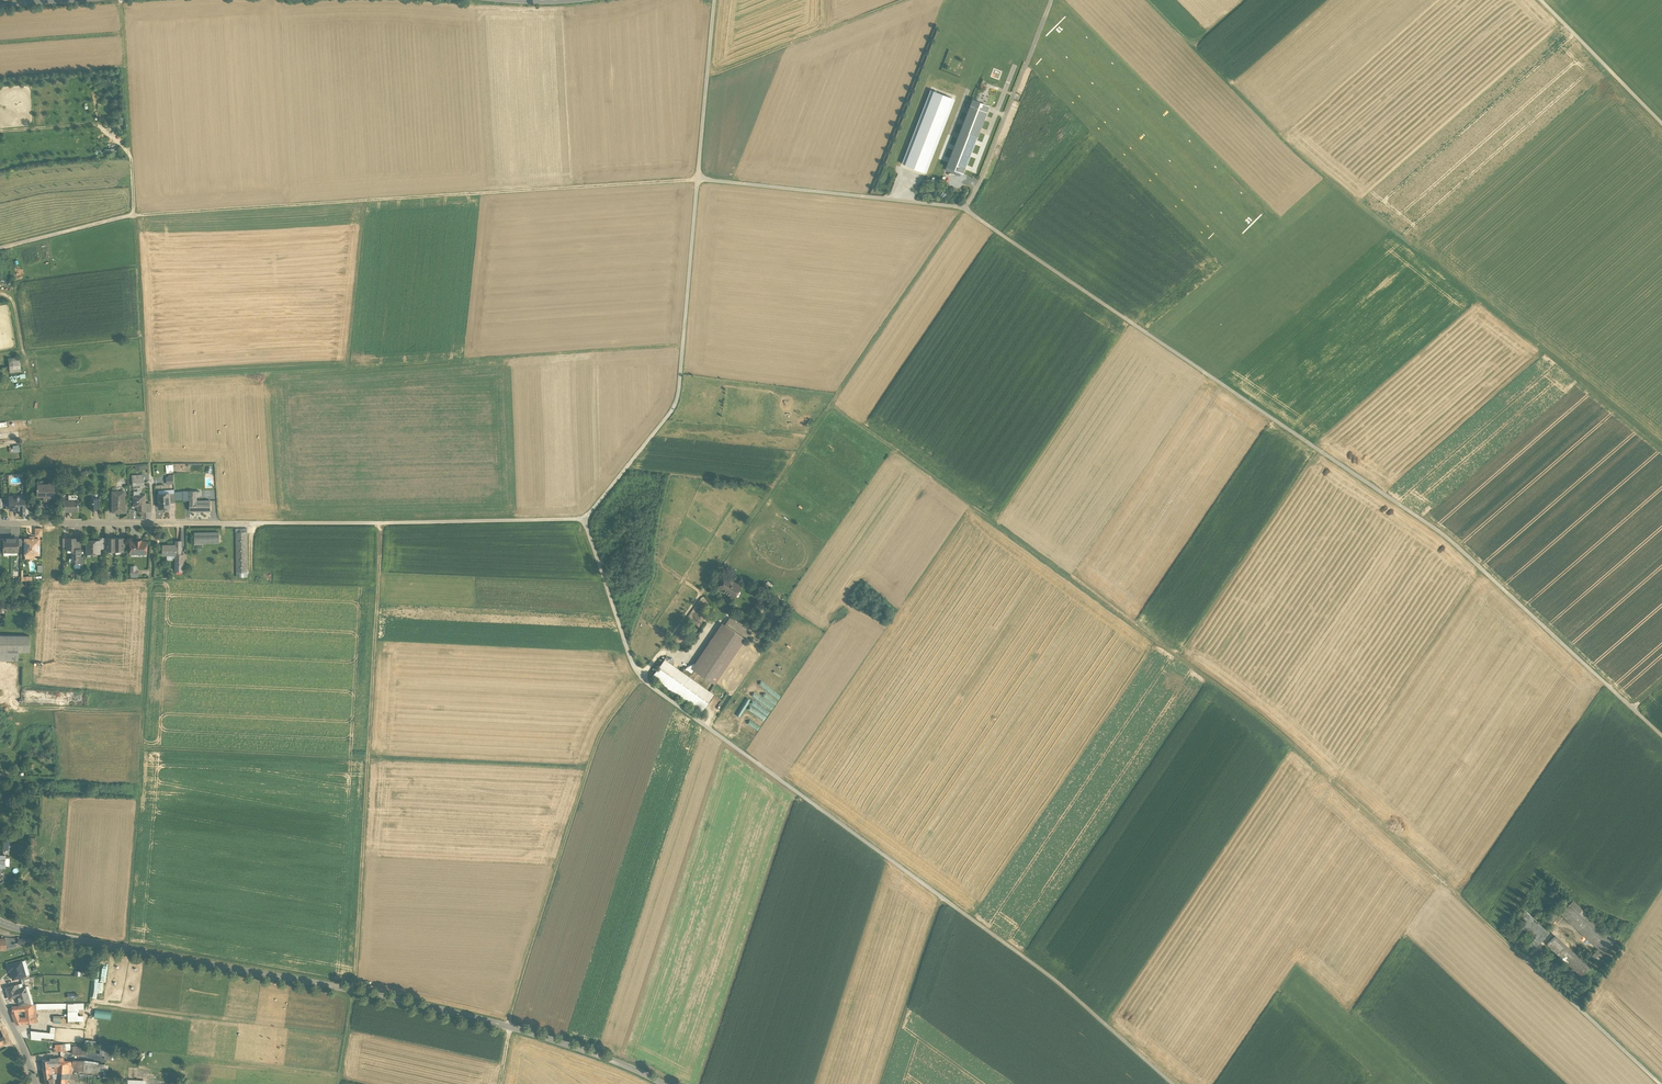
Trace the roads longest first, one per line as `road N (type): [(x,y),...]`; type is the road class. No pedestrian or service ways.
road 1 (track): [(831,405),(1277,729),(1529,963)]
road 2 (track): [(1661,735),(1445,536),(964,207)]
road 3 (tertiary): [(663,1083),(507,1026),(0,922)]
road 4 (track): [(1145,0),(1308,163),(1661,447)]
road 5 (track): [(647,683),(1056,981),(1173,1083)]
road 6 (track): [(697,180),(135,215)]
road 7 (track): [(382,523),(355,1008),(342,1083)]
road 8 (track): [(647,683),(634,668),(586,521),(256,524)]
road 9 (track): [(590,767),(141,746)]
road 10 (track): [(507,1026),(602,730),(640,678)]
road 11 (track): [(697,180),(677,400),(586,521)]
road 12 (track): [(364,201),(349,367),(145,381)]
road 13 (track): [(129,949),(151,582)]
road 14 (track): [(349,367),(682,346)]
road 15 (residential): [(0,523),(256,524)]
road 16 (track): [(135,215),(151,462)]
road 17 (track): [(135,215),(121,0)]
road 18 (track): [(708,76),(905,0)]
road 19 (track): [(881,1083),(942,898)]
road 20 (unclassified): [(831,405),(723,565)]
road 21 (track): [(1660,1083),(1529,963)]
road 22 (track): [(1540,0),(1661,124)]
road 23 (unclassified): [(1026,63),(964,207)]
road 24 (track): [(135,215),(0,248)]

